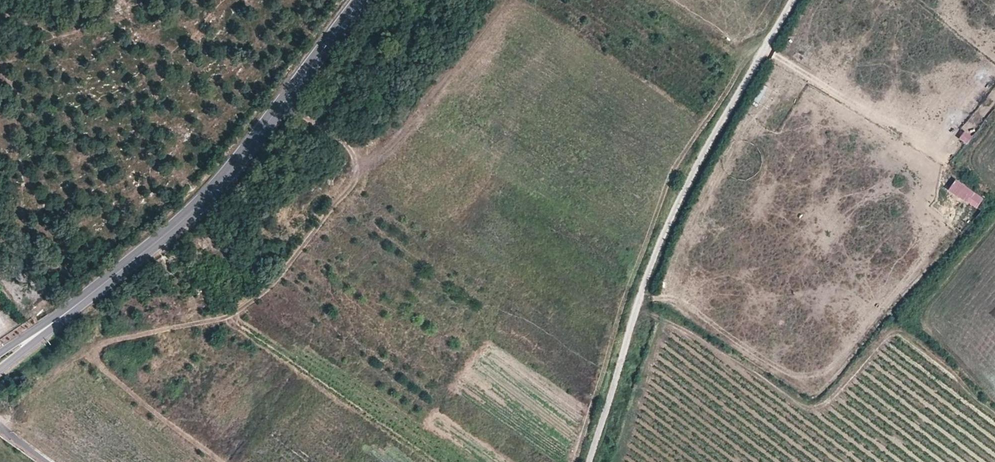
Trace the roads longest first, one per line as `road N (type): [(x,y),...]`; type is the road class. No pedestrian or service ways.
road 1 (track): [(588,461),(672,220),(794,0)]
road 2 (secondary): [(48,327),(225,175),(356,0)]

